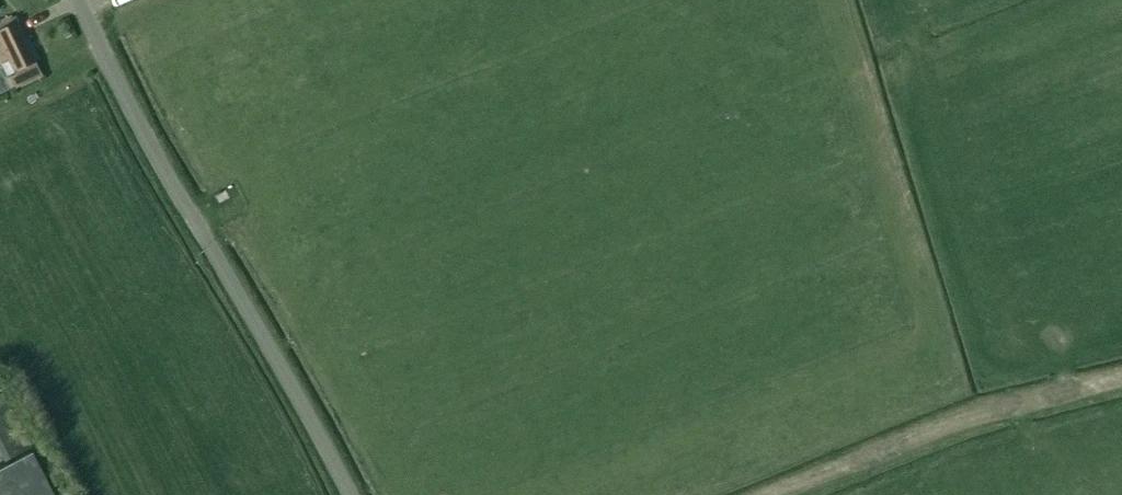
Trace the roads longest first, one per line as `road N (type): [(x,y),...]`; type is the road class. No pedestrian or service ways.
road 1 (unclassified): [(351,494),(124,96),(79,0)]
road 2 (track): [(776,494),(980,413),(1121,378)]

